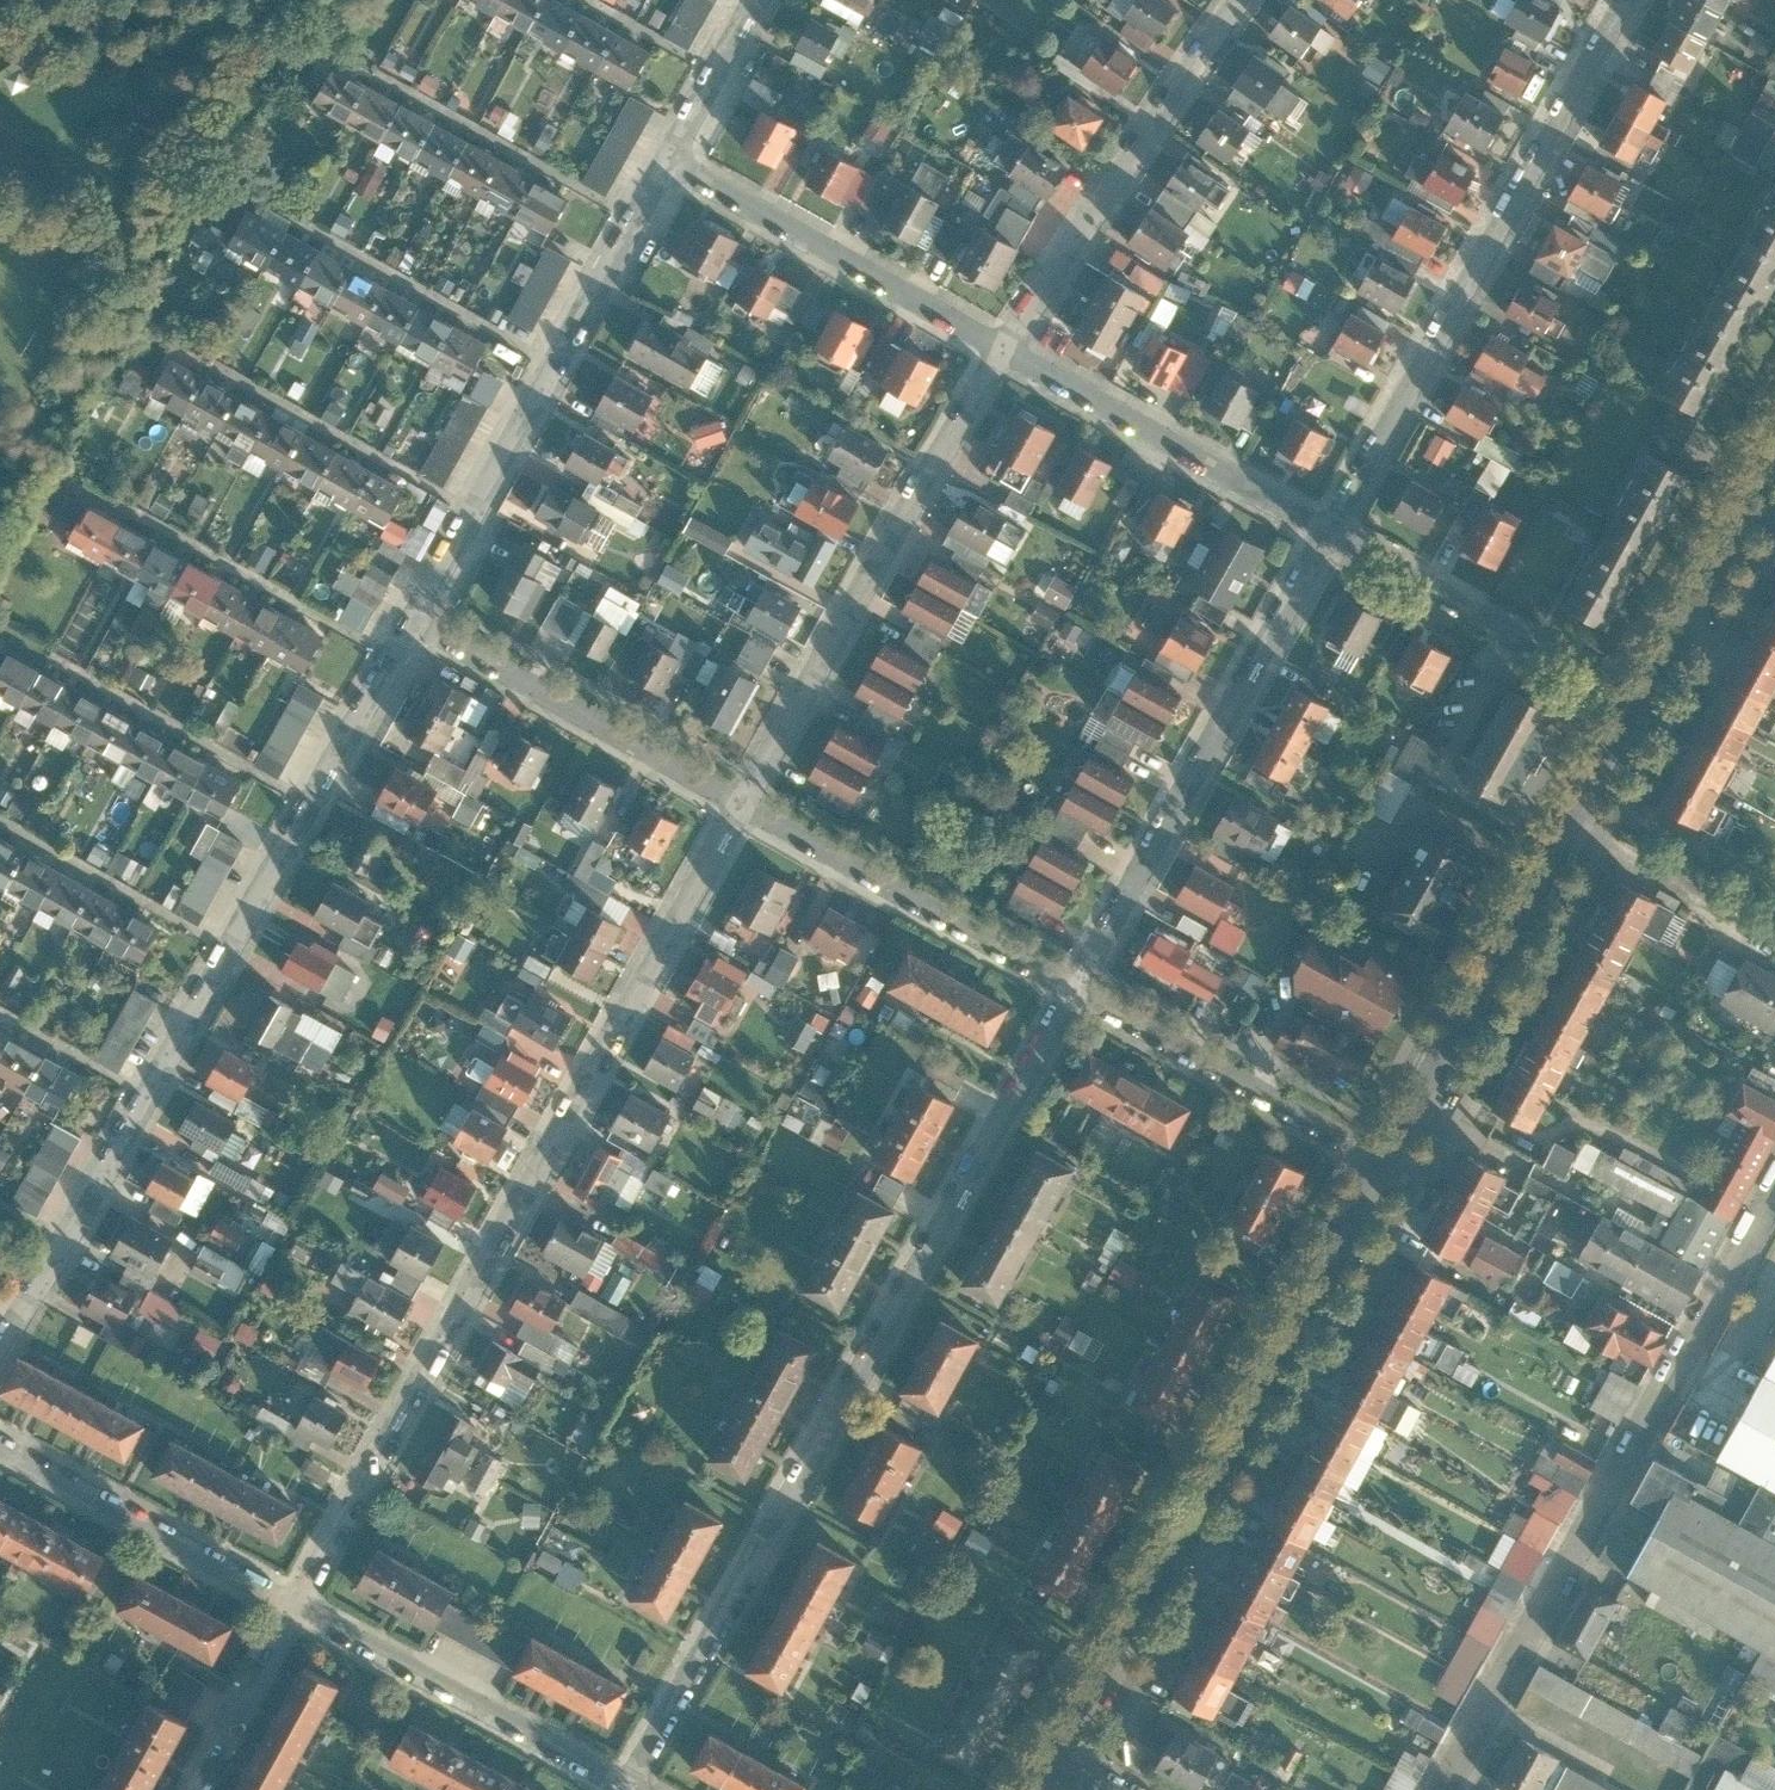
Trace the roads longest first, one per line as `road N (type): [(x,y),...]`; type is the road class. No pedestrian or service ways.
road 1 (residential): [(743,803),(296,1605)]
road 2 (residential): [(627,1789),(1073,988)]
road 3 (residential): [(0,1351),(413,619)]
road 4 (residential): [(1774,1186),(1443,1789)]
road 5 (residential): [(1387,1162),(1057,1757)]
road 6 (residential): [(1329,531),(1625,0)]
road 7 (residential): [(668,160),(413,619)]
road 8 (residential): [(1073,988),(1329,531)]
road 9 (residential): [(1005,350),(743,803)]
road 10 (residential): [(1640,704),(1387,1162)]
road 11 (residential): [(1244,0),(1005,350)]
road 12 (residential): [(668,160),(1005,350)]
road 13 (residential): [(296,1605),(627,1789)]
road 14 (residential): [(1073,988),(743,803)]
road 15 (residential): [(743,803),(413,619)]
road 16 (residential): [(1005,350),(1329,531)]
road 17 (residential): [(1387,1162),(1073,988)]
road 18 (residential): [(1329,531),(1640,704)]
road 19 (residential): [(0,1446),(296,1605)]
road 20 (residential): [(1774,459),(1640,704)]
road 21 (residential): [(296,1605),(253,1699),(213,1733),(183,1789)]
road 22 (residential): [(756,0),(668,160)]

